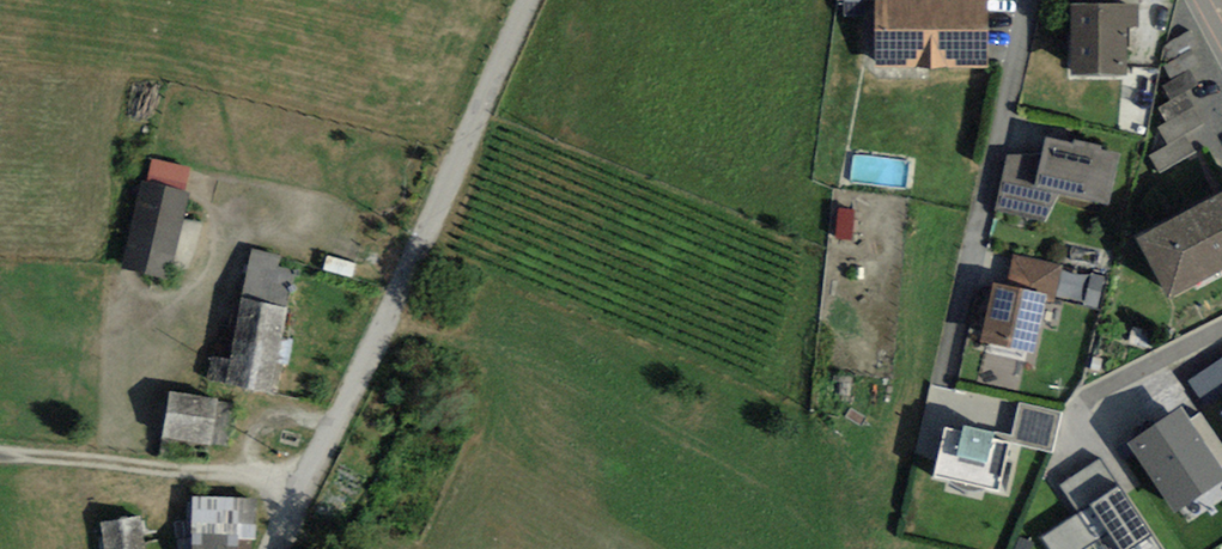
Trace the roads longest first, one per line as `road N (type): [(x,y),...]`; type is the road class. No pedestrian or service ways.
road 1 (unclassified): [(525,0),(277,548)]
road 2 (track): [(0,459),(308,478)]

